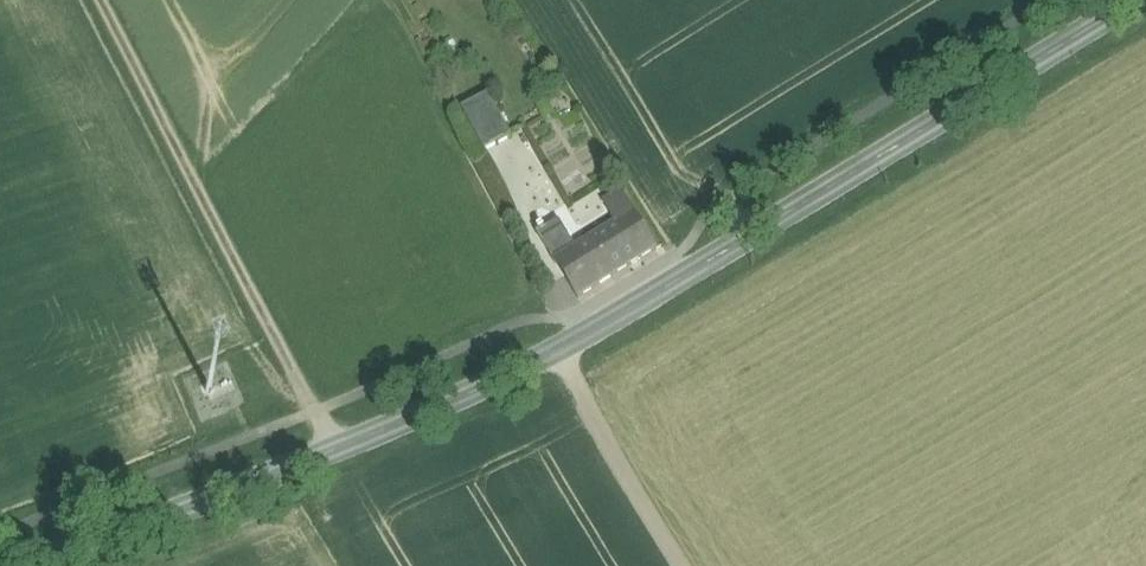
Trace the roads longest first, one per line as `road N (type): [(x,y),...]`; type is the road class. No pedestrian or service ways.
road 1 (secondary): [(1138,0),(563,349),(286,473),(45,565)]
road 2 (track): [(102,0),(334,453)]
road 3 (track): [(680,565),(563,349)]

